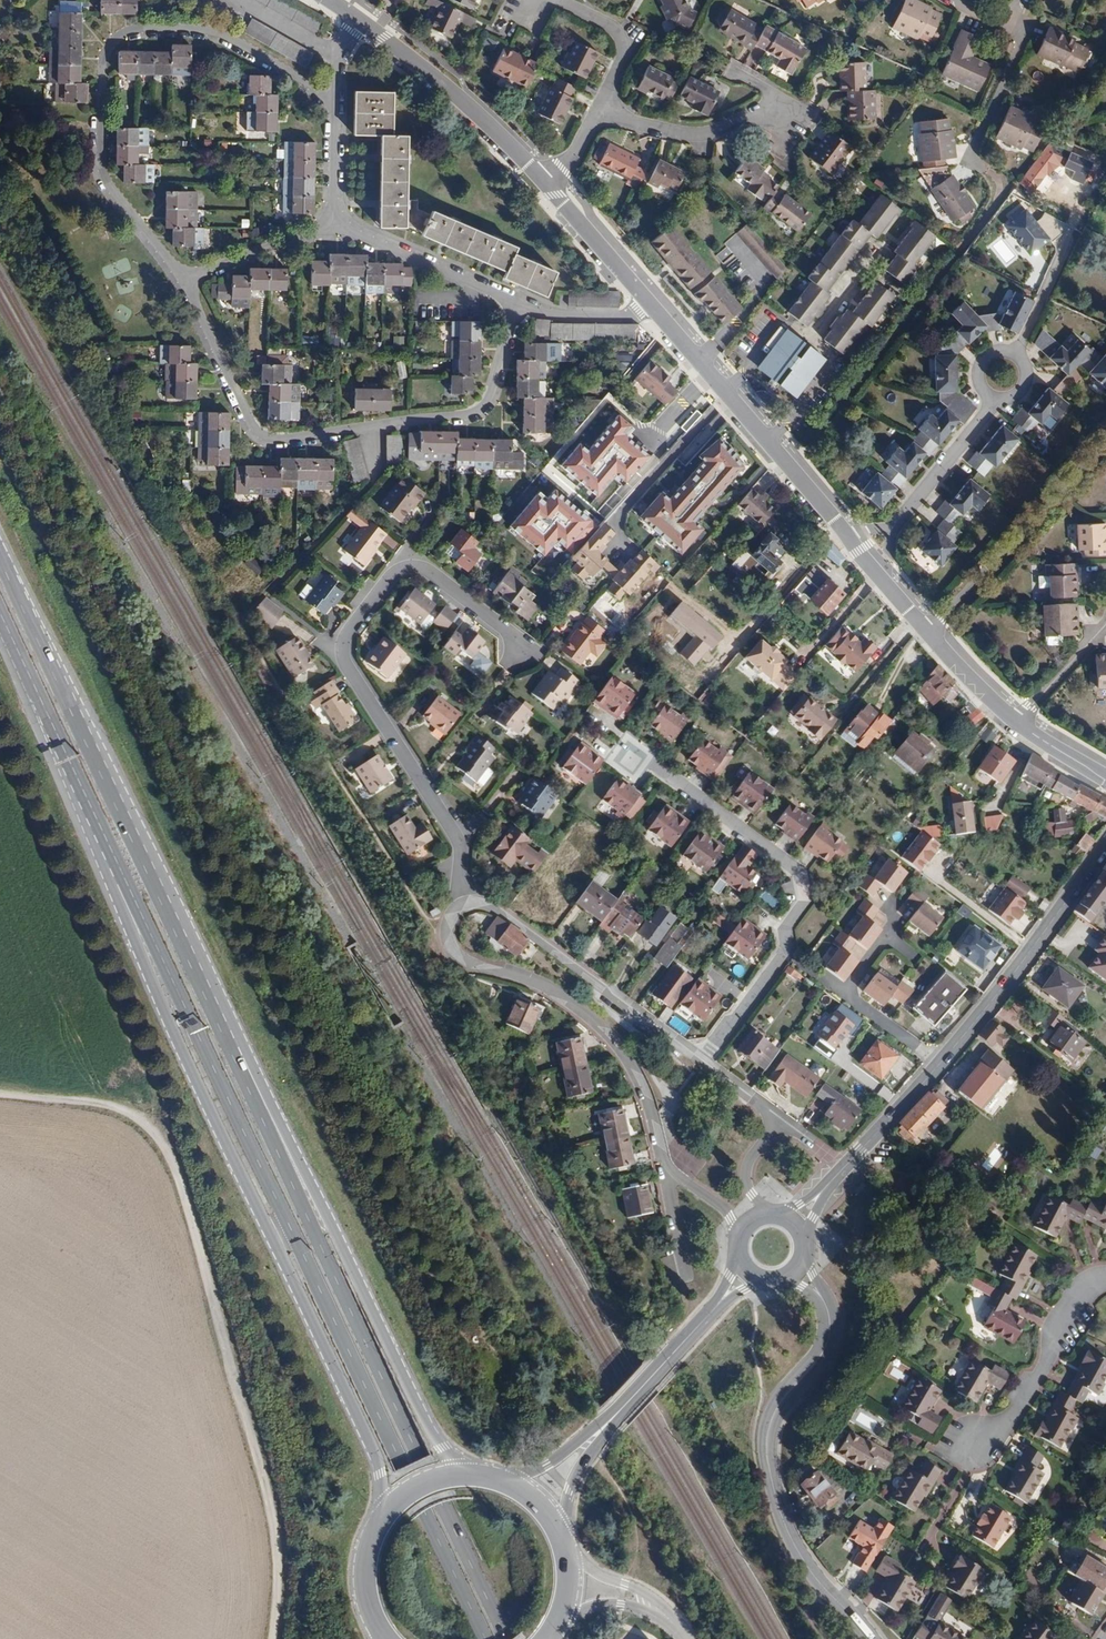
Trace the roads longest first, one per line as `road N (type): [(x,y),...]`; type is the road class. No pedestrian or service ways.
road 1 (primary): [(66,762),(485,1638)]
road 2 (secondary): [(66,762),(171,1026),(384,1476),(385,1516)]
road 3 (track): [(275,1638),(284,1586),(264,1464),(168,1131),(136,1114),(0,1095)]
road 4 (primary): [(255,1099),(0,557)]
road 5 (primary): [(509,1638),(255,1099)]
road 6 (residential): [(520,654),(510,633),(421,567),(389,577),(342,645),(460,847),(464,907)]
road 7 (residential): [(184,280),(102,169),(102,66),(112,42),(137,28),(194,29),(235,41),(338,99)]
road 8 (residential): [(184,280),(252,424),(274,439),(472,413),(490,394),(519,308)]
road 9 (tertiary): [(793,1224),(940,1064),(1105,846)]
road 10 (residential): [(464,907),(446,927),(454,955),(532,980),(585,1012),(643,1087),(665,1166),(724,1207),(742,1231)]
road 11 (primary): [(477,1476),(444,1450),(278,1119),(255,1099)]
road 12 (residential): [(796,1267),(820,1298),(826,1332),(823,1350),(772,1411),(768,1475),(801,1547),(870,1638)]
road 13 (residential): [(704,1061),(787,952),(785,928),(802,903),(793,868),(630,756)]
road 14 (tertiary): [(865,555),(649,299)]
road 15 (residential): [(704,1061),(500,911),(464,907)]
road 16 (tertiary): [(548,182),(482,112),(357,16)]
road 17 (tertiary): [(1018,722),(865,555)]
road 18 (residential): [(1105,1277),(1075,1297),(1004,1423),(967,1443)]
road 19 (residential): [(772,1215),(753,1196),(746,1173),(781,1120),(704,1061)]
road 20 (tertiary): [(607,1423),(748,1270)]
road 21 (residential): [(865,555),(894,531),(995,398)]
road 22 (residential): [(336,221),(519,308)]
road 23 (residential): [(1008,18),(1021,46),(972,148),(976,164),(992,174)]
road 24 (residential): [(531,8),(557,0),(614,28),(624,52),(608,112)]
road 25 (residential): [(1016,354),(1087,195)]
road 26 (residential): [(608,112),(690,134),(775,114)]
road 27 (residential): [(336,221),(184,280)]
road 28 (primary): [(0,614),(66,762)]
road 29 (tertiary): [(649,299),(548,182)]
road 30 (residential): [(519,308),(631,316),(649,299)]
road 31 (unclassified): [(679,1634),(624,1586),(569,1565)]
road 32 (residential): [(1105,624),(1018,722)]
road 33 (secondary): [(385,1516),(363,1579),(383,1638)]
road 34 (tertiary): [(562,1539),(570,1493),(607,1423)]
road 35 (residential): [(338,99),(336,221)]

